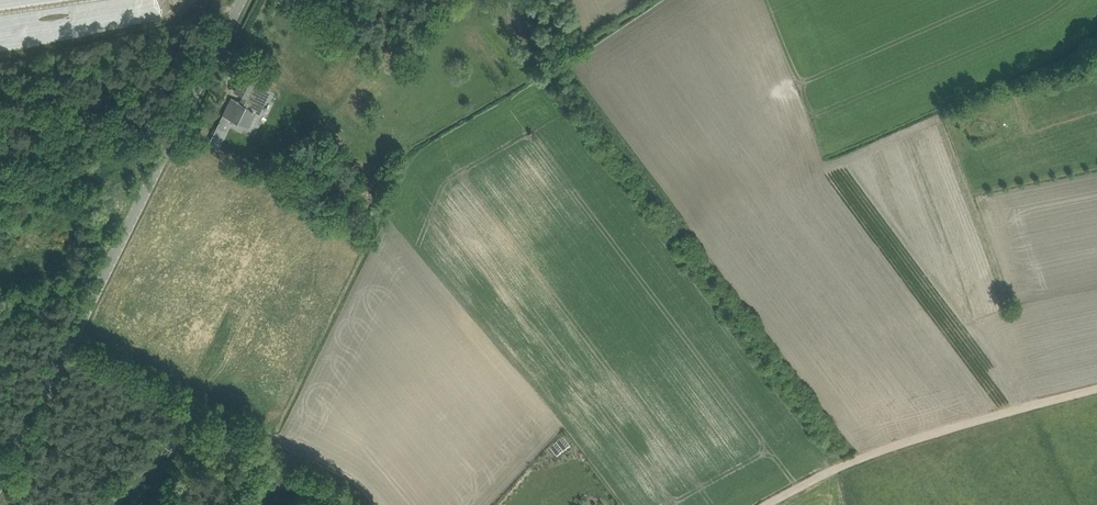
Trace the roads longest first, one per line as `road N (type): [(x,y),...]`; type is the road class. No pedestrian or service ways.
road 1 (unclassified): [(242,0),(0,480)]
road 2 (track): [(1096,390),(877,452),(766,504)]
road 3 (track): [(71,338),(347,476),(375,504)]

